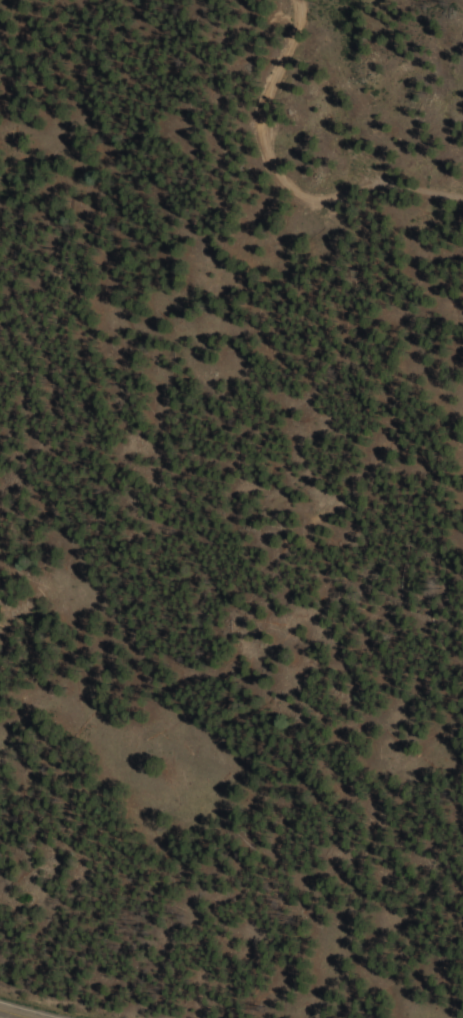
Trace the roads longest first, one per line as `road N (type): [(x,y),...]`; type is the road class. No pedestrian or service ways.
road 1 (track): [(274,0),(279,126),(331,173),(462,181)]

